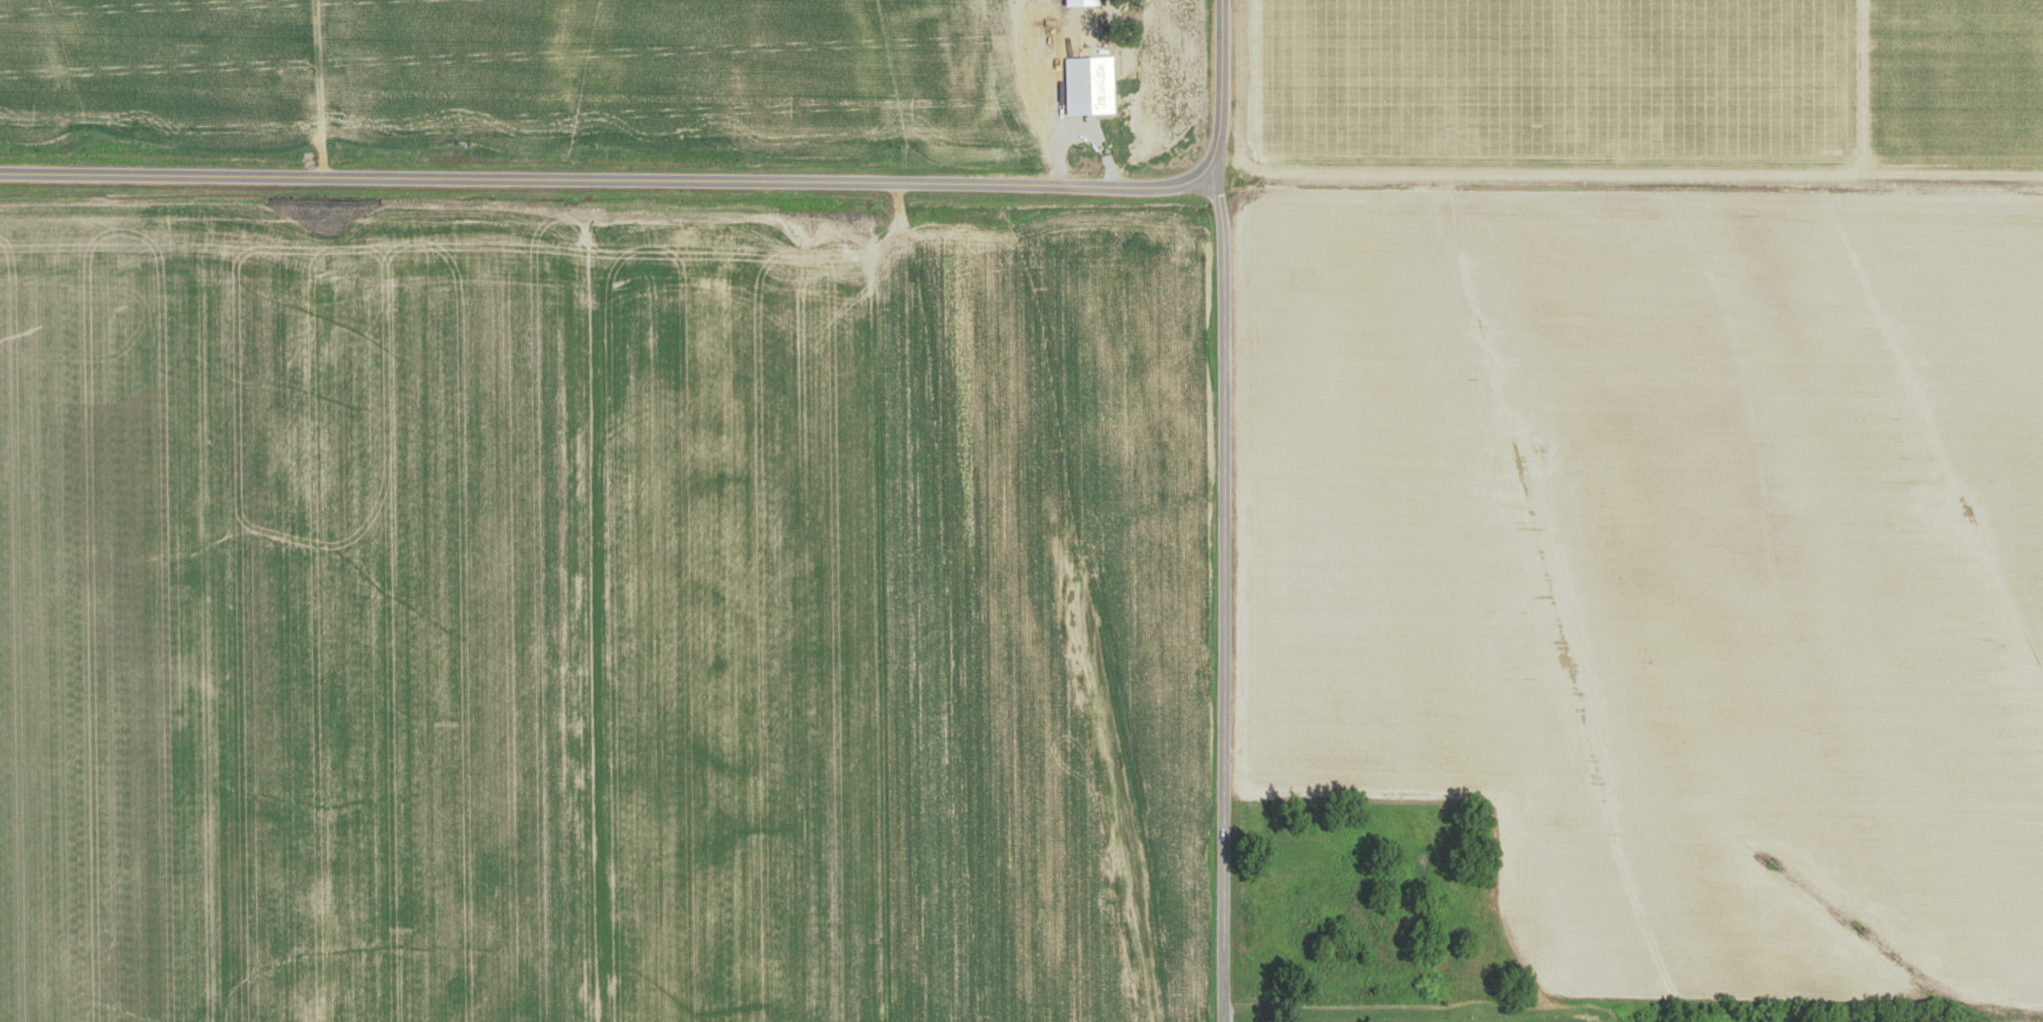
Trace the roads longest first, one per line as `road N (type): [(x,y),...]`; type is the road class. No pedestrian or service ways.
road 1 (tertiary): [(0,174),(1162,188),(1194,180),(1218,147),(1223,0)]
road 2 (residential): [(1223,1021),(1222,244),(1219,198),(1205,168)]

